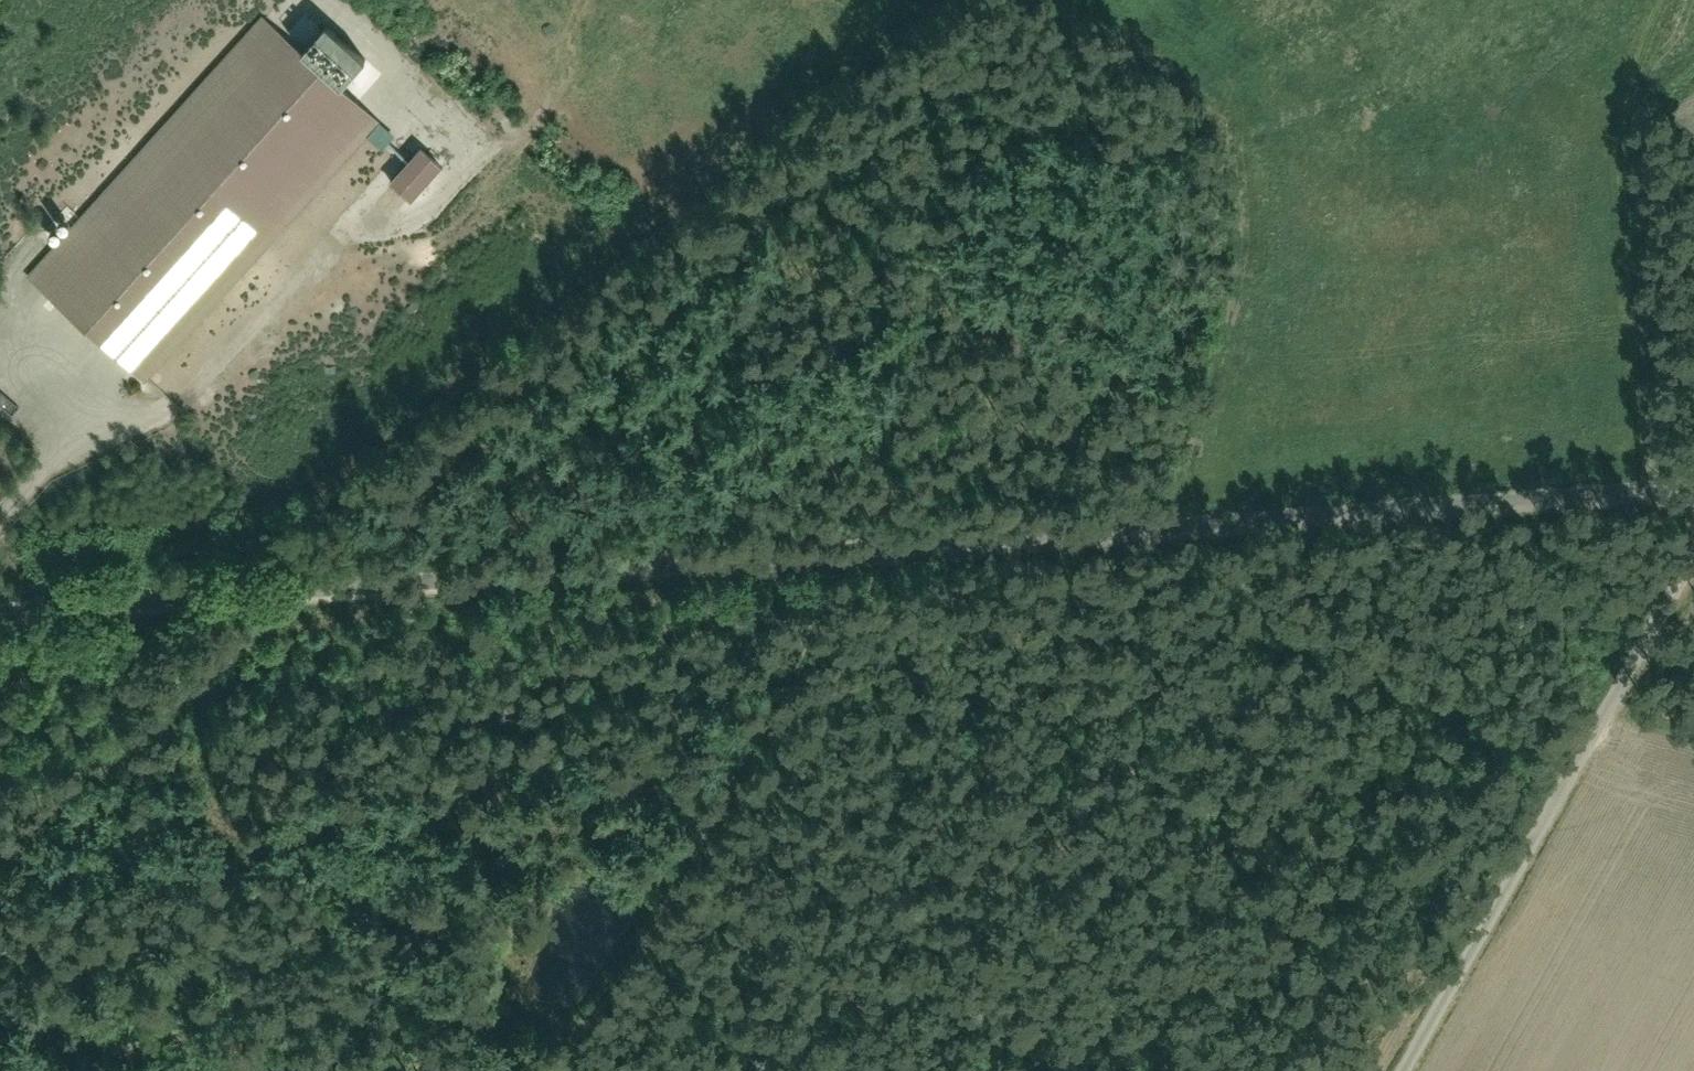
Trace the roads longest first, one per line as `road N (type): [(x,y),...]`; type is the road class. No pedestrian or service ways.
road 1 (unclassified): [(1693,496),(628,591),(0,618)]
road 2 (track): [(1693,577),(1565,782),(1403,1070)]

